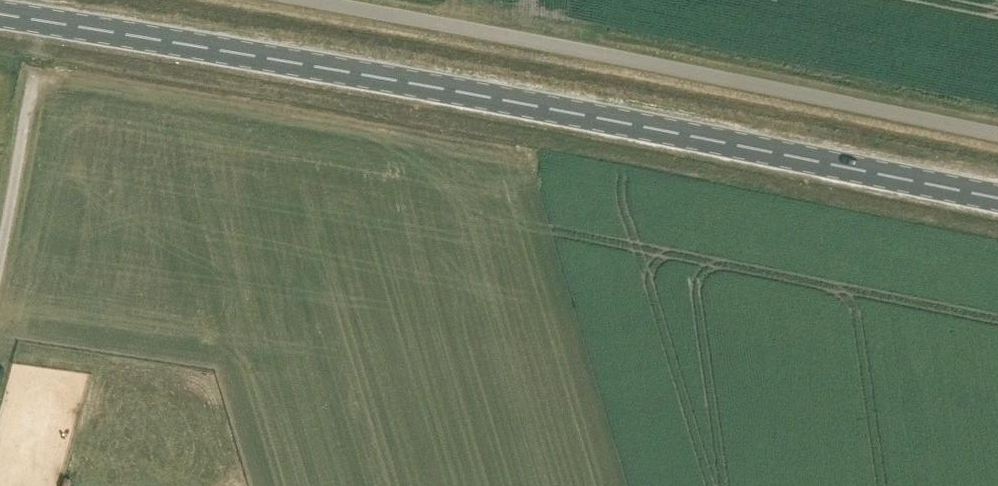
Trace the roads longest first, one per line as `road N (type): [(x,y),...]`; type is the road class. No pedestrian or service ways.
road 1 (primary): [(997,199),(444,90),(0,14)]
road 2 (unclassified): [(307,0),(997,136)]
road 3 (track): [(34,73),(526,159)]
road 4 (residential): [(0,269),(34,73)]

